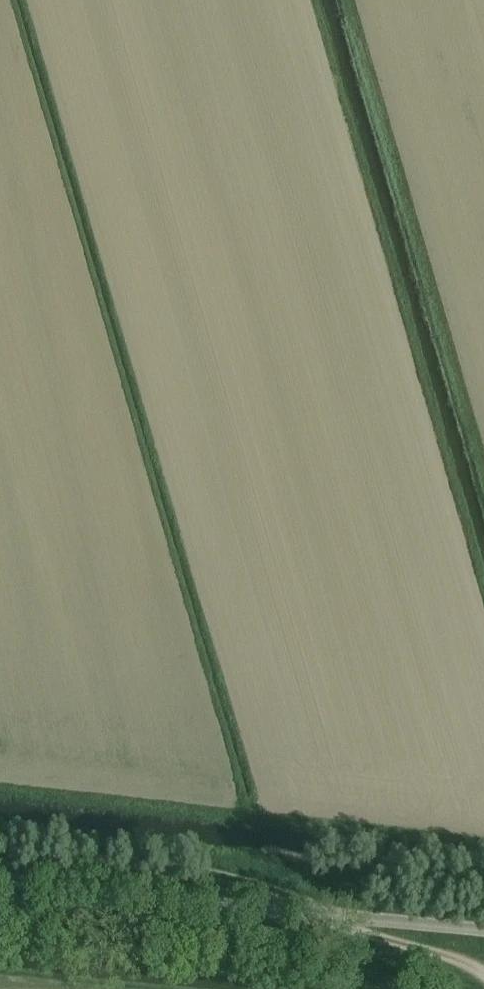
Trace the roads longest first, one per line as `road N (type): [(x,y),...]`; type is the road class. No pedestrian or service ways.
road 1 (track): [(483,973),(336,922),(256,883),(0,846)]
road 2 (track): [(0,782),(483,833)]
road 3 (tertiary): [(483,929),(0,879)]
road 4 (track): [(256,883),(330,879),(483,892)]

